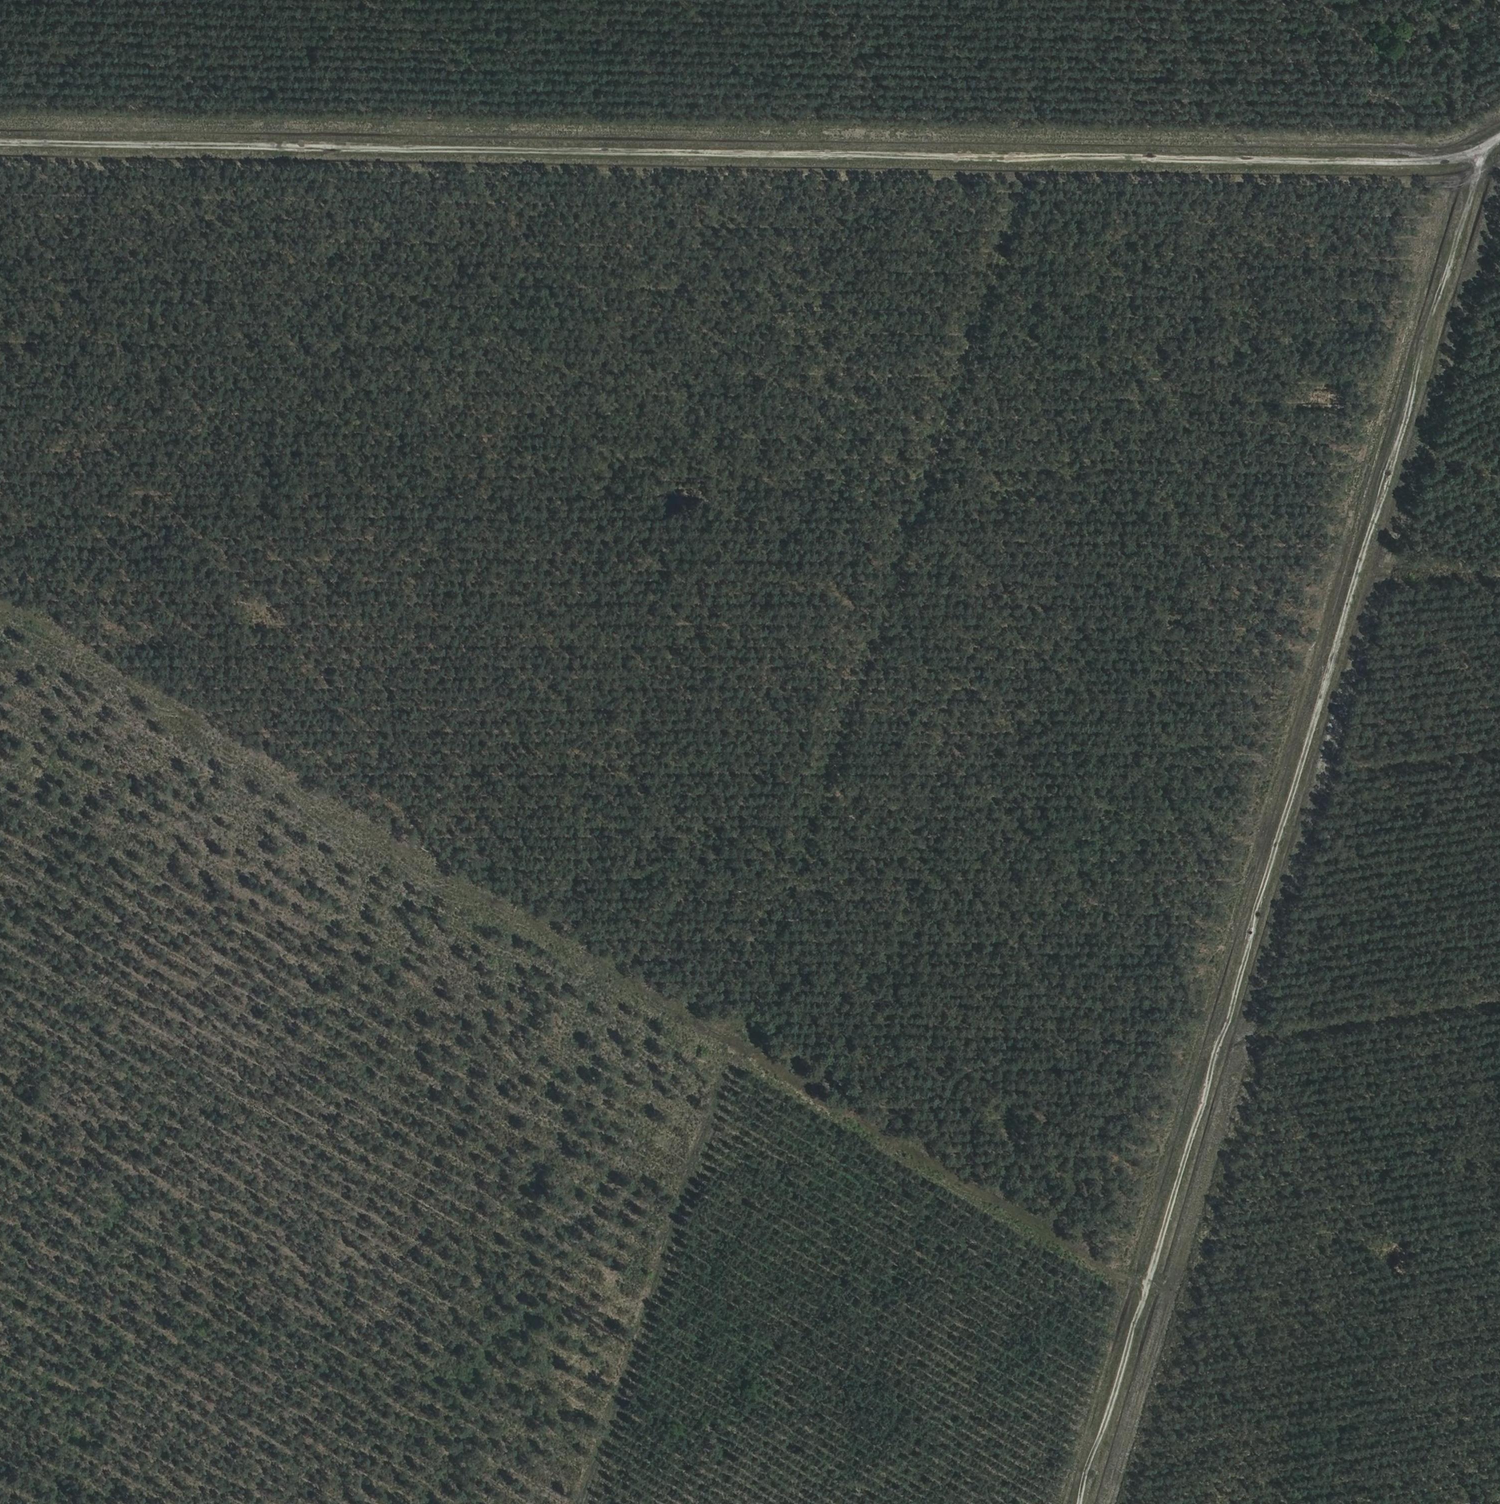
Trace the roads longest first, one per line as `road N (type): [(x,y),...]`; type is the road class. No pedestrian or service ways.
road 1 (track): [(0,133),(1470,164)]
road 2 (track): [(1499,147),(1470,164),(1077,1503)]

